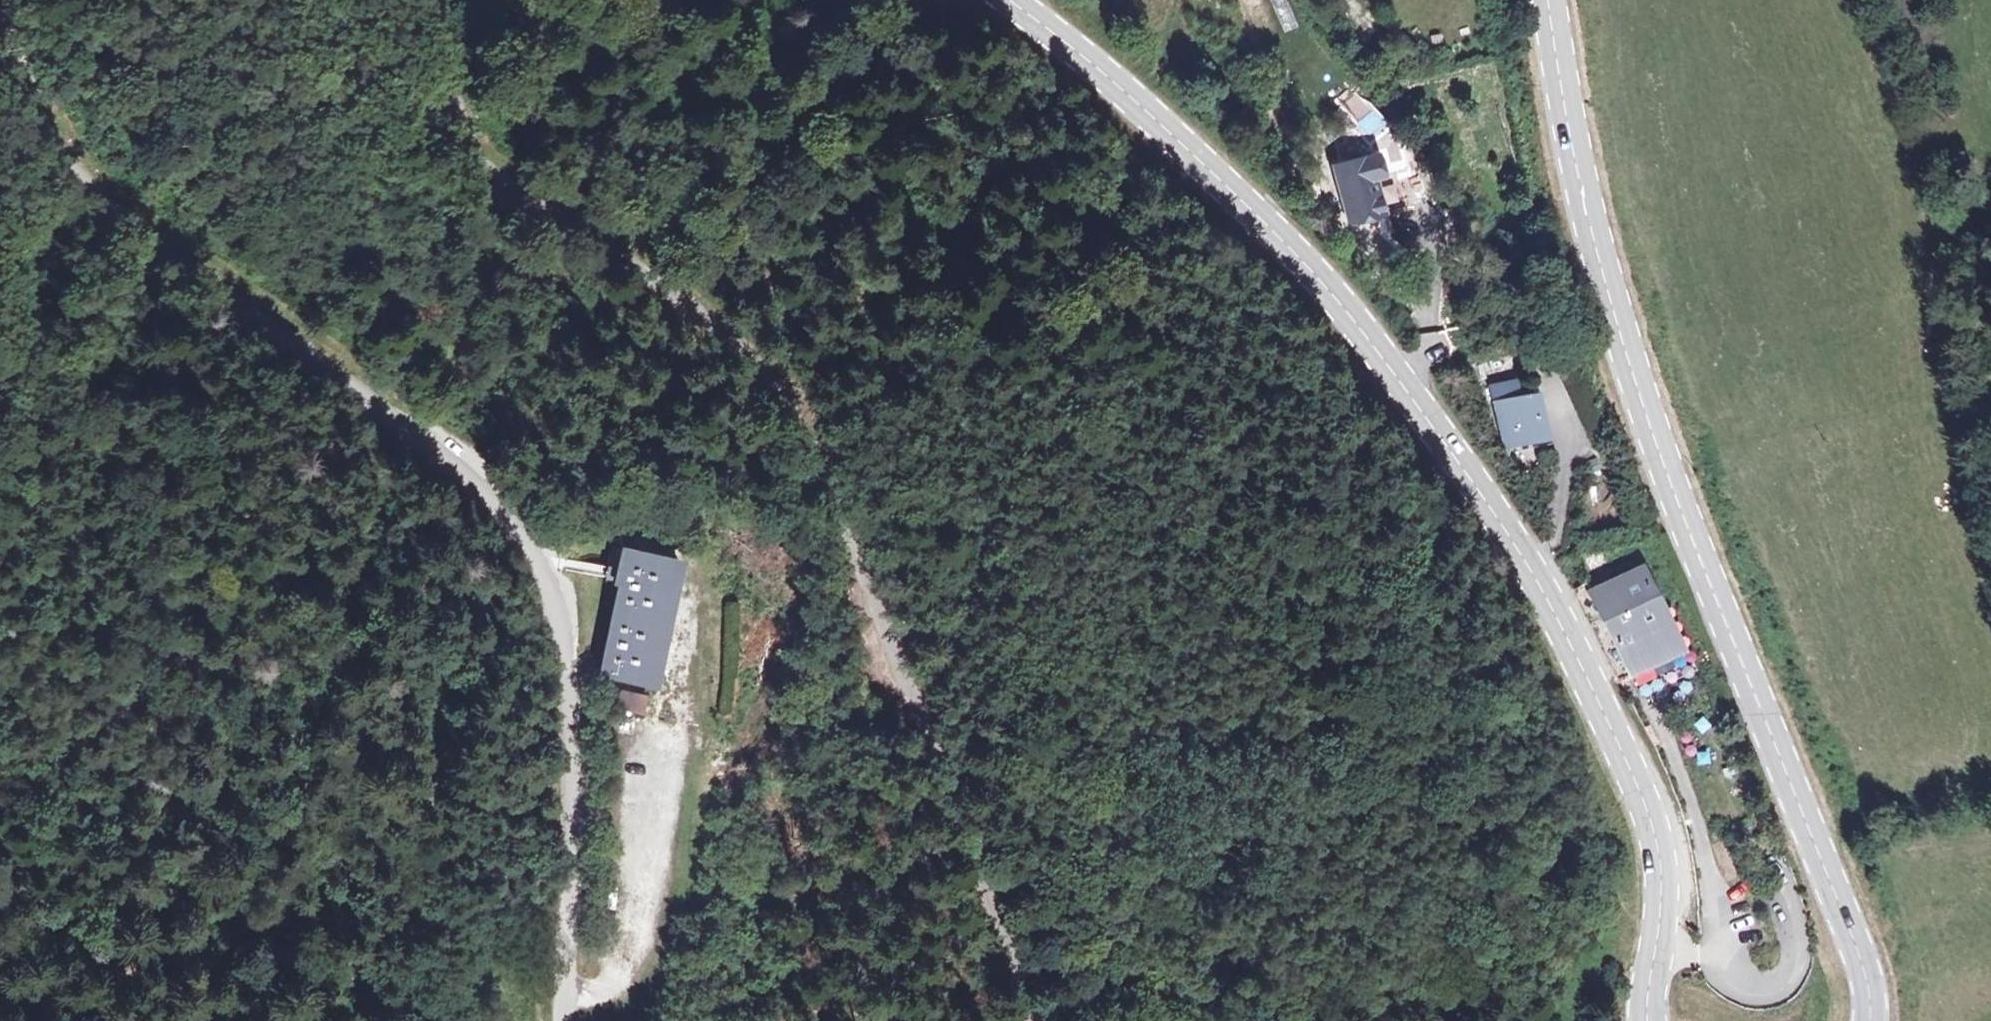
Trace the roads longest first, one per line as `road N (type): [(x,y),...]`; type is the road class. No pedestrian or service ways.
road 1 (unclassified): [(317,0),(387,84),(444,133),(507,185),(668,284),(782,391),(825,478),(1032,1020)]
road 2 (secondary): [(1650,1020),(1662,898),(1651,822),(1603,712),(1507,533),(1413,400),(1286,248),(1170,136),(1007,0)]
road 3 (residential): [(0,14),(71,152),(138,227),(475,484),(542,574),(562,633),(574,777),(560,1020)]
road 4 (secondary): [(1872,1020),(1868,976),(1692,535),(1625,344),(1575,152),(1549,0)]

